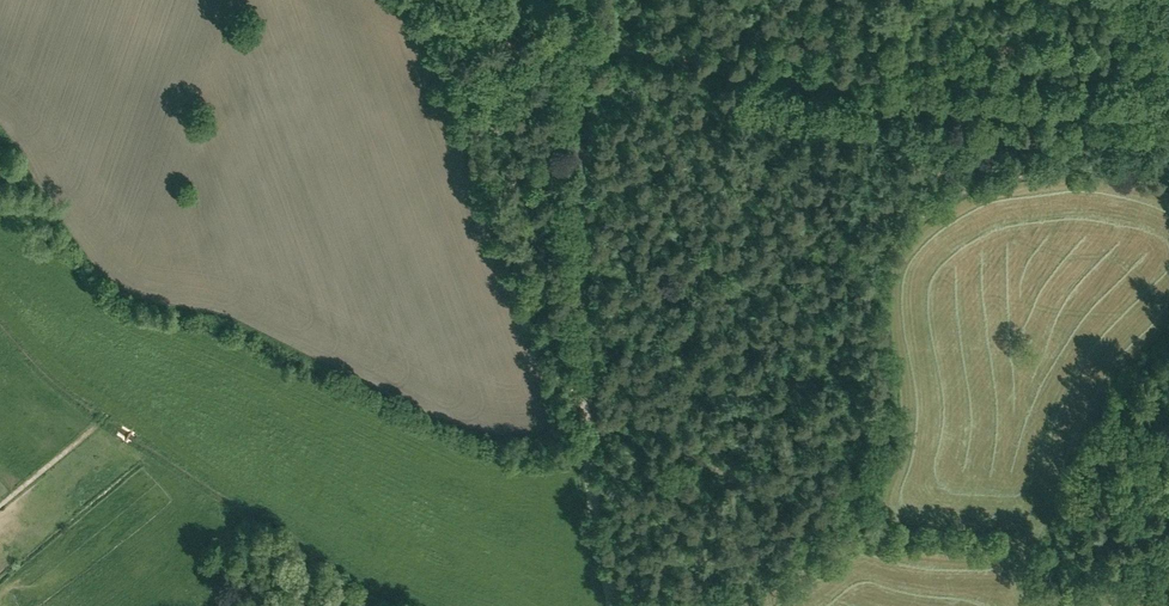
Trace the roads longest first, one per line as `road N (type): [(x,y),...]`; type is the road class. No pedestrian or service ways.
road 1 (track): [(575,37),(888,93),(1168,96)]
road 2 (unclassified): [(575,37),(589,450),(614,605)]

